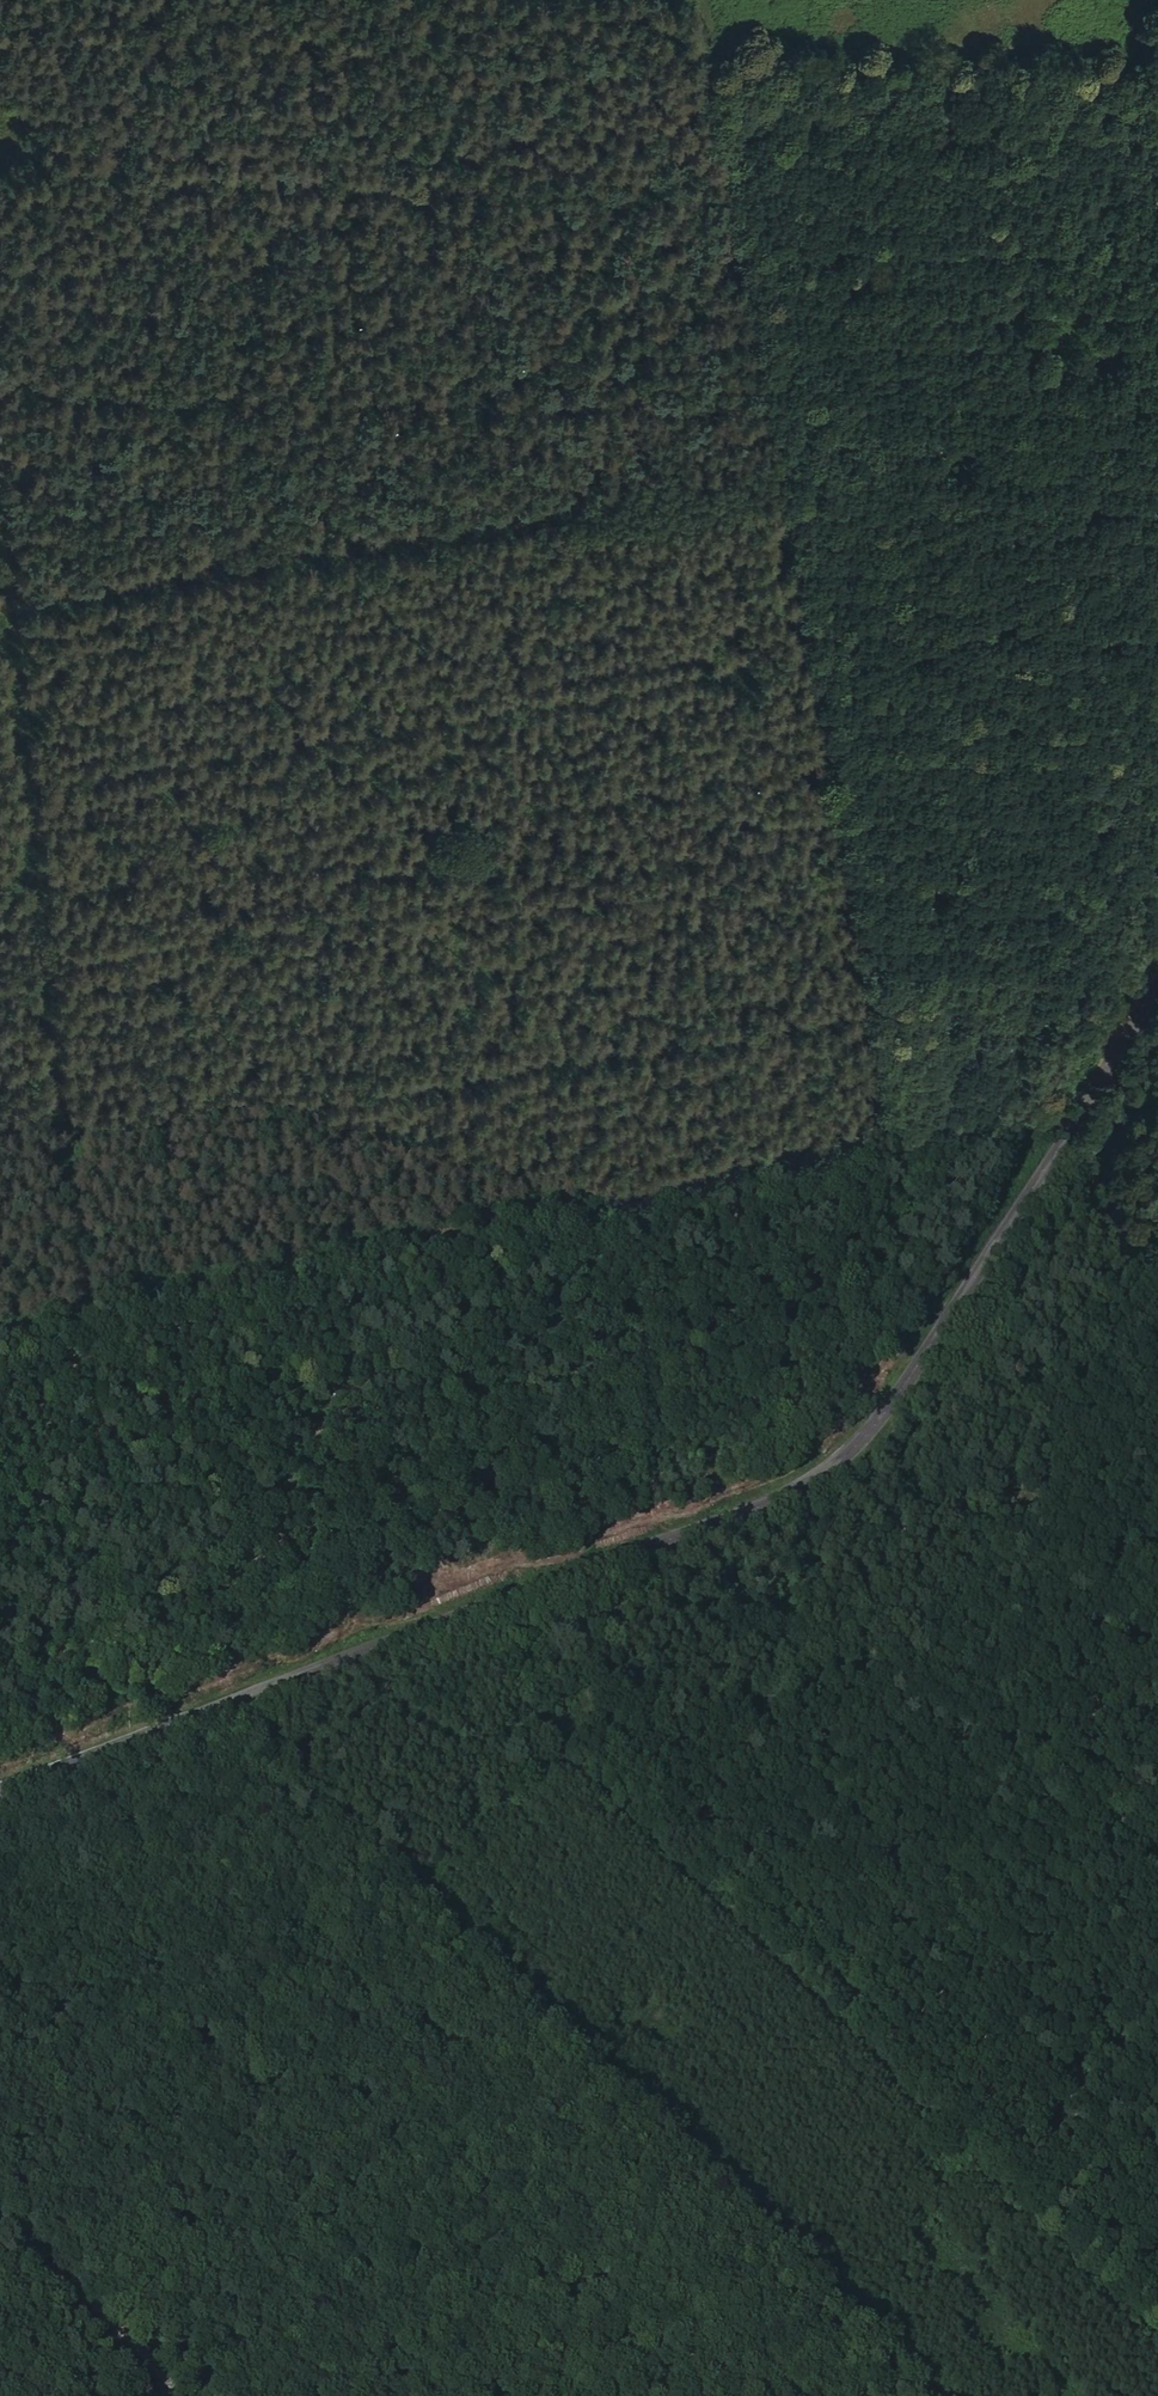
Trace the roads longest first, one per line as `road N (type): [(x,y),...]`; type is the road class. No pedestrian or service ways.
road 1 (tertiary): [(1157,972),(833,1479),(0,1789)]
road 2 (track): [(79,1319),(16,594)]
road 3 (track): [(0,2217),(179,2395)]
road 4 (track): [(0,431),(16,594)]

